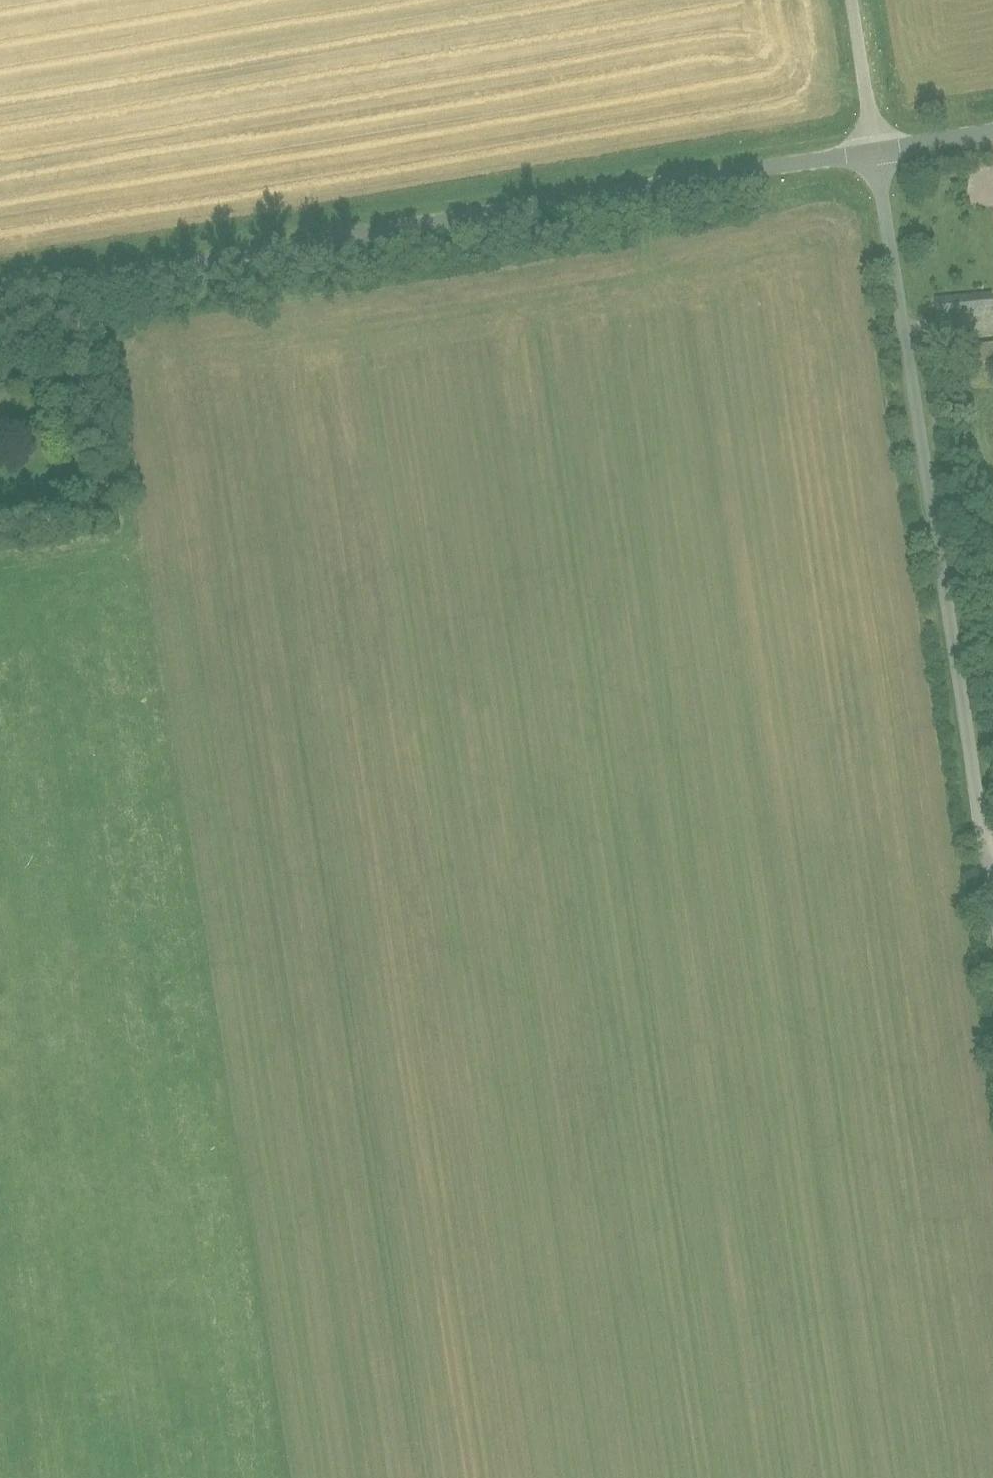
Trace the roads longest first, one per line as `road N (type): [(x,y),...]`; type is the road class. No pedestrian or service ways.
road 1 (residential): [(0,293),(872,154)]
road 2 (residential): [(872,154),(992,912)]
road 3 (residential): [(846,0),(872,154)]
road 4 (residential): [(872,154),(992,136)]

